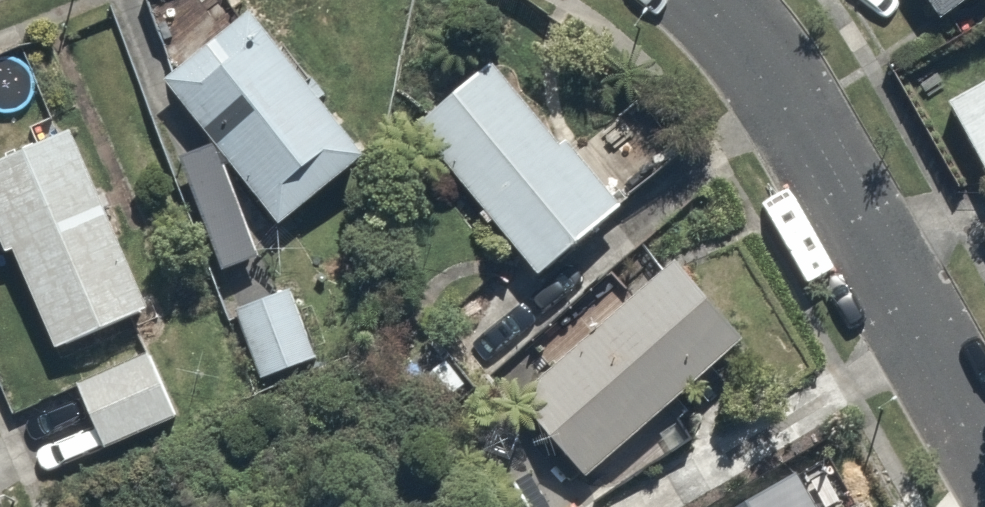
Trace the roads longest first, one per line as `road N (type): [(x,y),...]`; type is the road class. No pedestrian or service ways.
road 1 (residential): [(698,0),(800,130),(984,451)]

